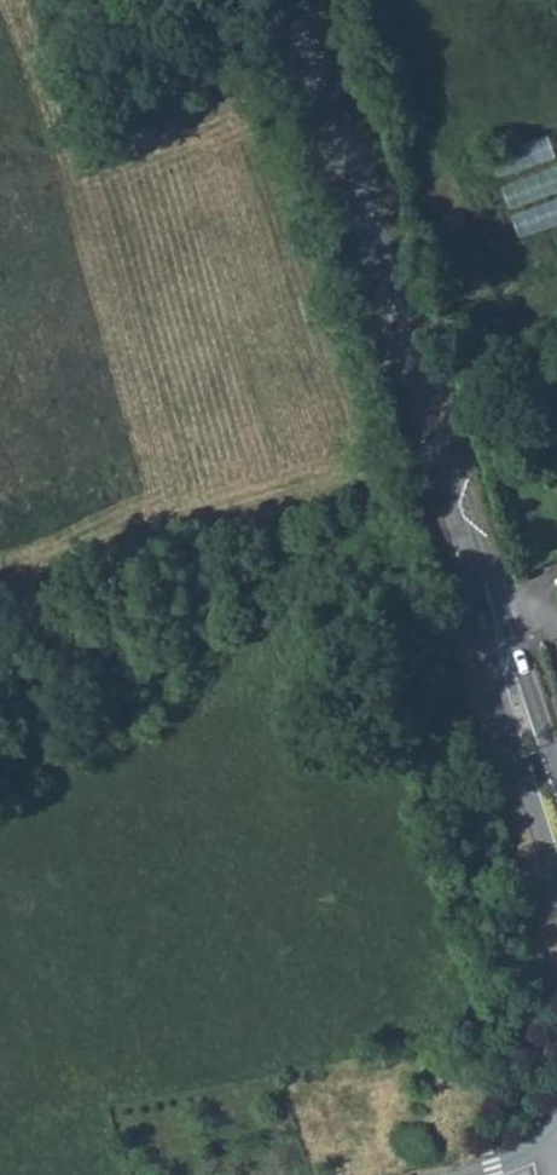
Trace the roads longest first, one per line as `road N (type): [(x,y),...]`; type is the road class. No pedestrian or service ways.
road 1 (secondary): [(294,0),(556,818)]

